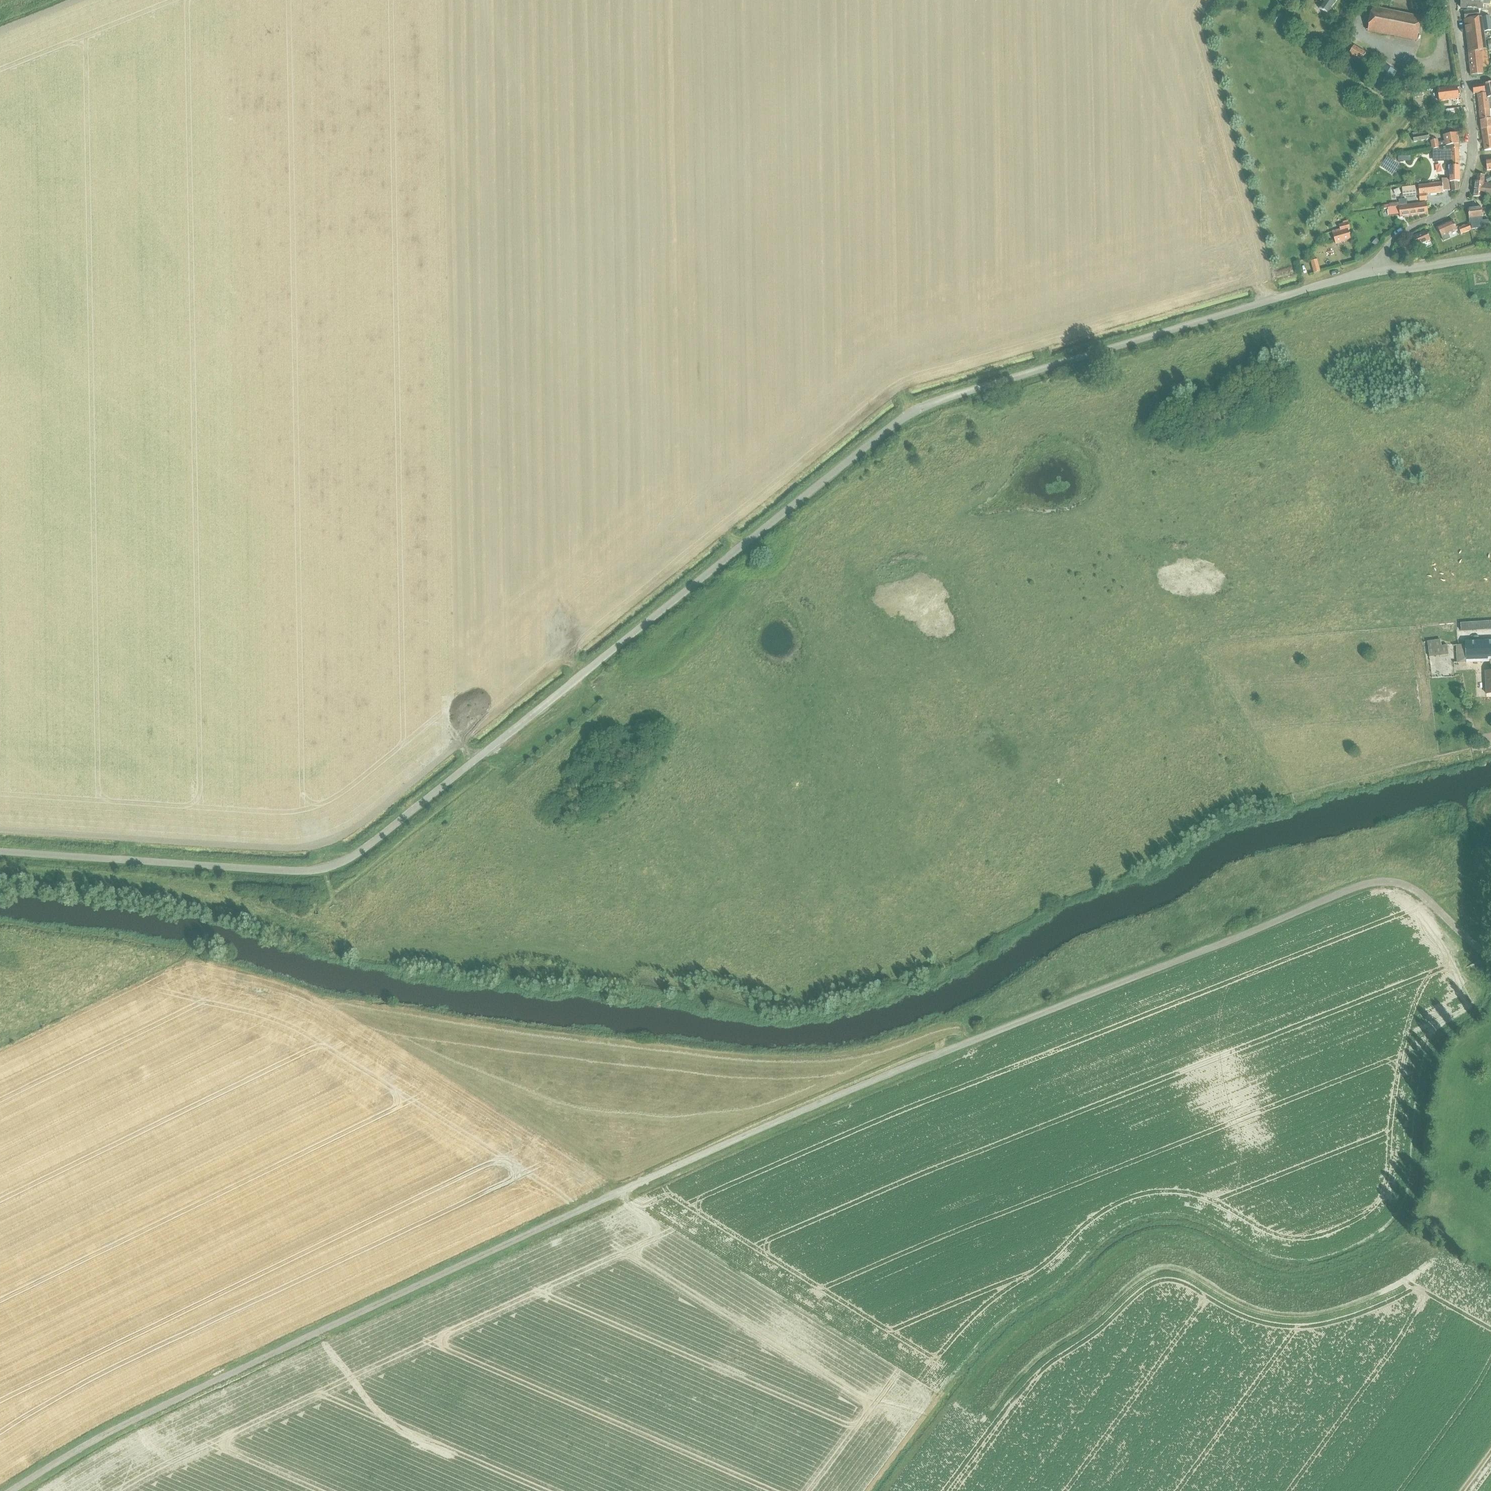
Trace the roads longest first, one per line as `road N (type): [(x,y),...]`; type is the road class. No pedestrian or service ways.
road 1 (track): [(8,1490),(121,1424),(756,1130),(1362,884),(1398,883),(1426,897)]
road 2 (unclassified): [(0,852),(321,873),(364,850),(912,412),(1309,288)]
road 3 (residential): [(1363,275),(1392,244),(1469,191),(1476,150),(1466,80)]
road 4 (residential): [(1363,275),(1490,259)]

